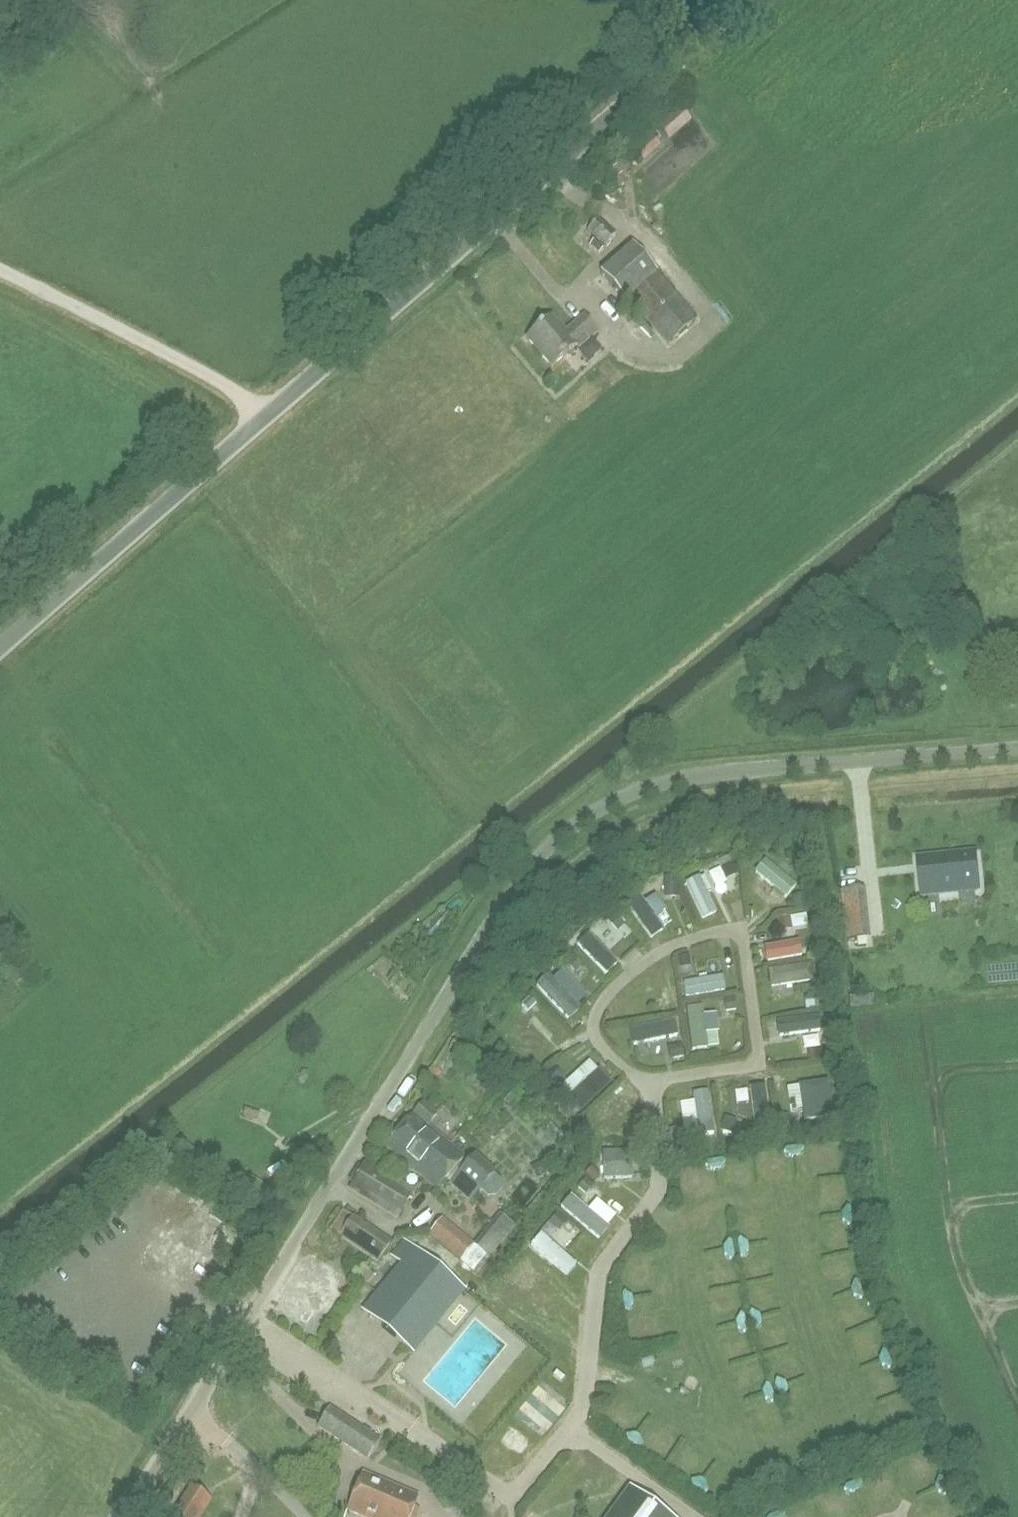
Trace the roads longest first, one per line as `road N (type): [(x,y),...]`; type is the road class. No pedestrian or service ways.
road 1 (unclassified): [(124,1516),(512,886),(547,845),(594,810),(655,783),(1017,748)]
road 2 (unclassified): [(0,643),(748,0)]
road 3 (track): [(265,422),(231,387),(0,268)]

